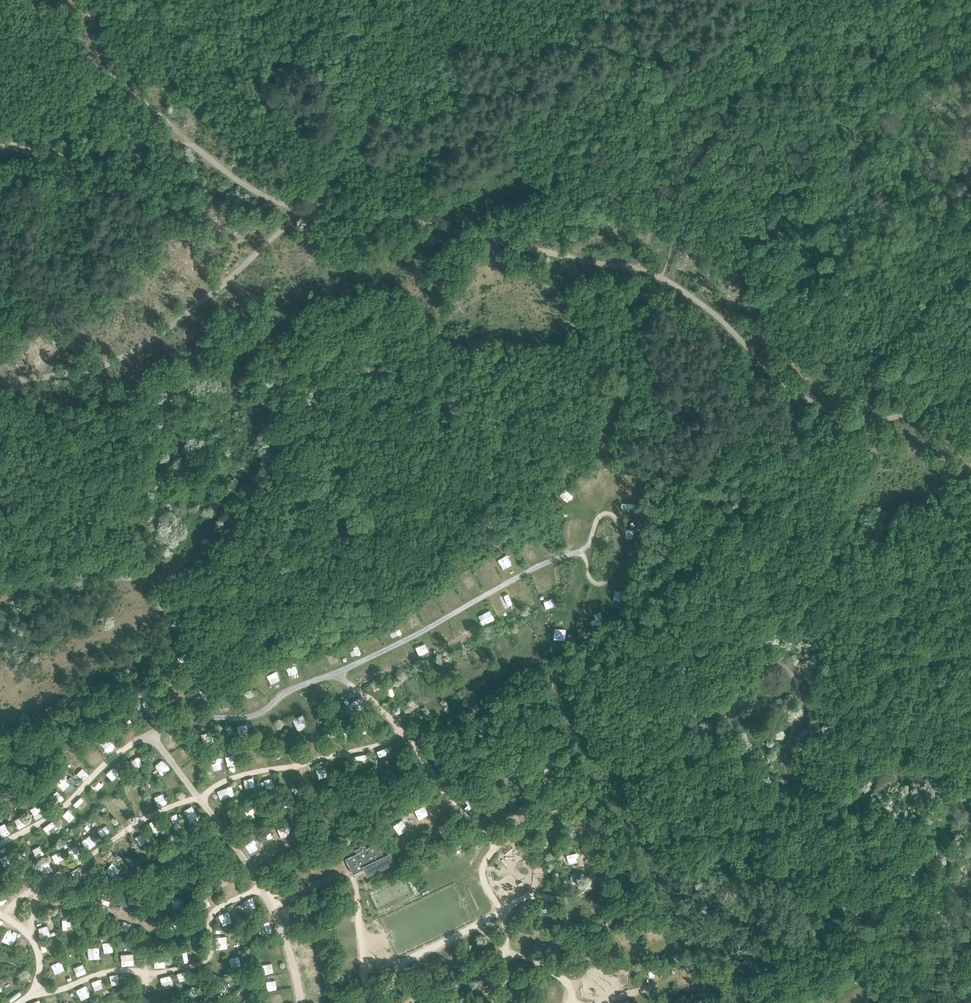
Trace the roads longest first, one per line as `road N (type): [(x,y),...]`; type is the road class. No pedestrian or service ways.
road 1 (track): [(970,374),(880,406),(850,406),(759,348),(678,270),(506,226),(320,197),(218,161),(38,0)]

